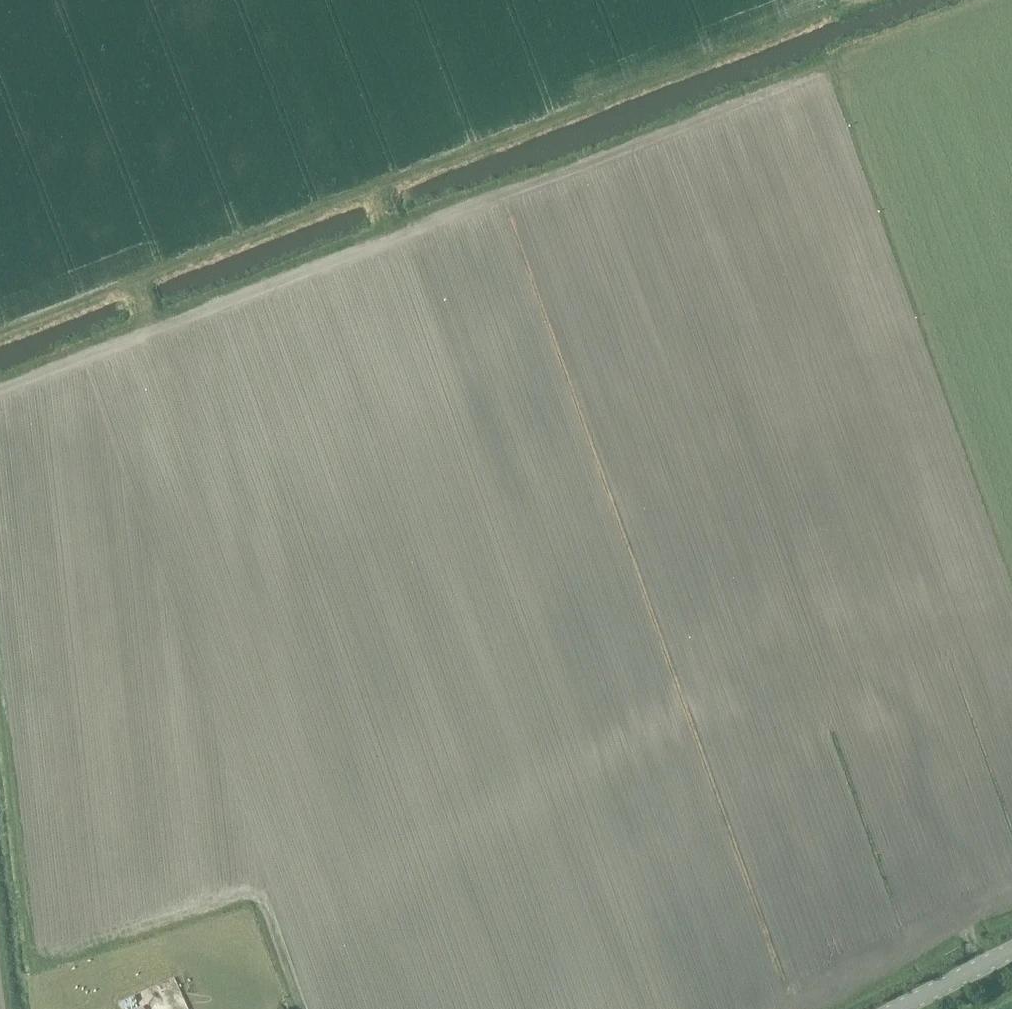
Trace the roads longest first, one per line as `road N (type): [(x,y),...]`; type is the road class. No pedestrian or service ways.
road 1 (unclassified): [(893,1008),(1011,948)]

